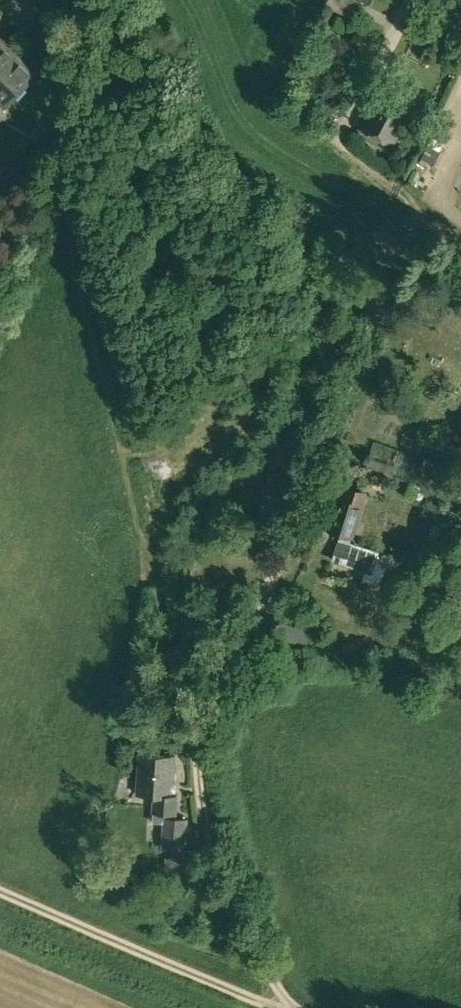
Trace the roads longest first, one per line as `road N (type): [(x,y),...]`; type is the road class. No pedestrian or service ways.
road 1 (track): [(350,114),(353,155),(413,203),(415,215),(306,513),(211,700),(197,753),(220,876),(289,1007)]
road 2 (track): [(290,1007),(0,888)]

